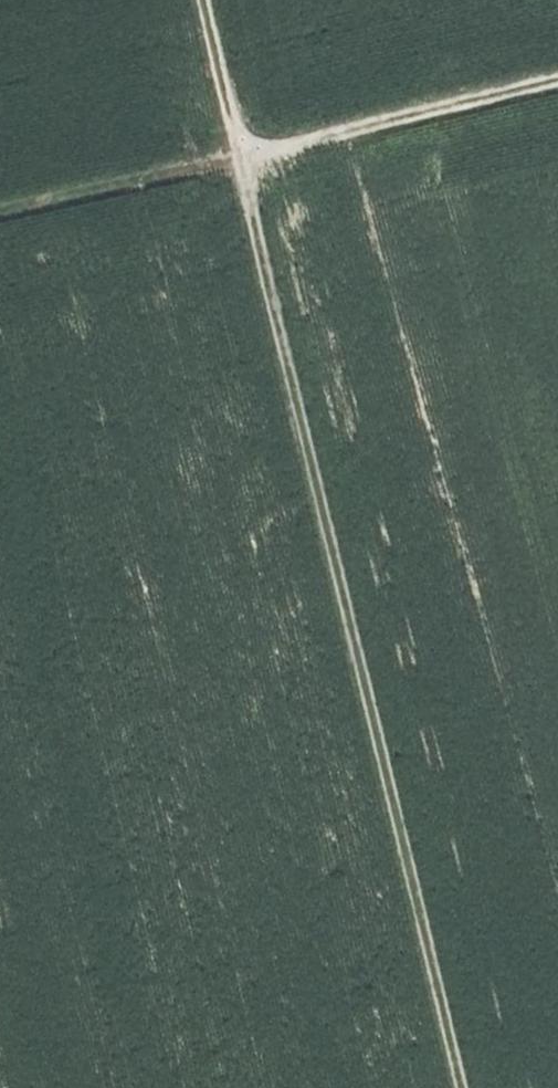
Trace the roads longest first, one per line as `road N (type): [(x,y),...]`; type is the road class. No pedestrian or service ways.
road 1 (track): [(462,1087),(199,0)]
road 2 (track): [(238,161),(557,85)]
road 3 (track): [(238,161),(0,213)]

